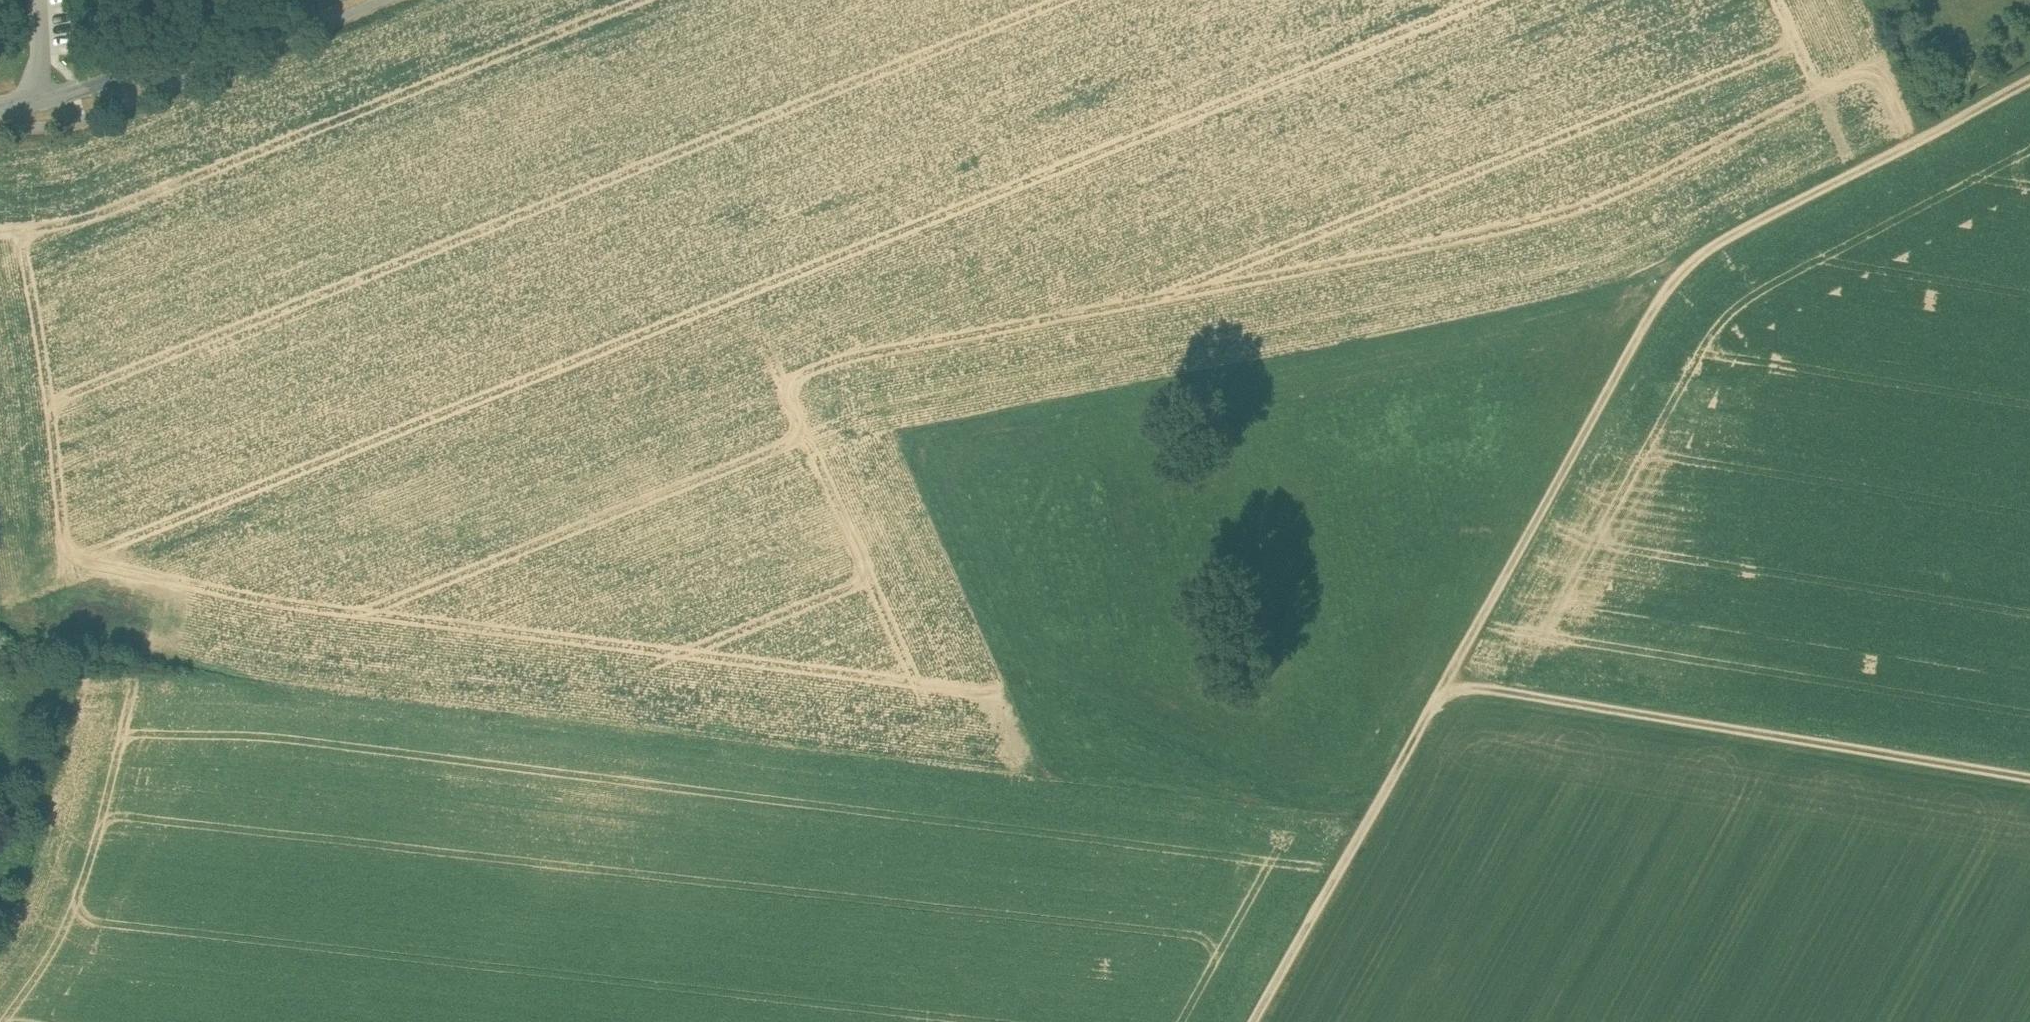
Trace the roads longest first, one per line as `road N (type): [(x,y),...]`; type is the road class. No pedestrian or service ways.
road 1 (track): [(2029,81),(1682,266),(1254,1021)]
road 2 (track): [(1455,665),(2029,765)]
road 3 (residential): [(0,110),(188,55)]
road 4 (unclassified): [(188,55),(328,0)]

